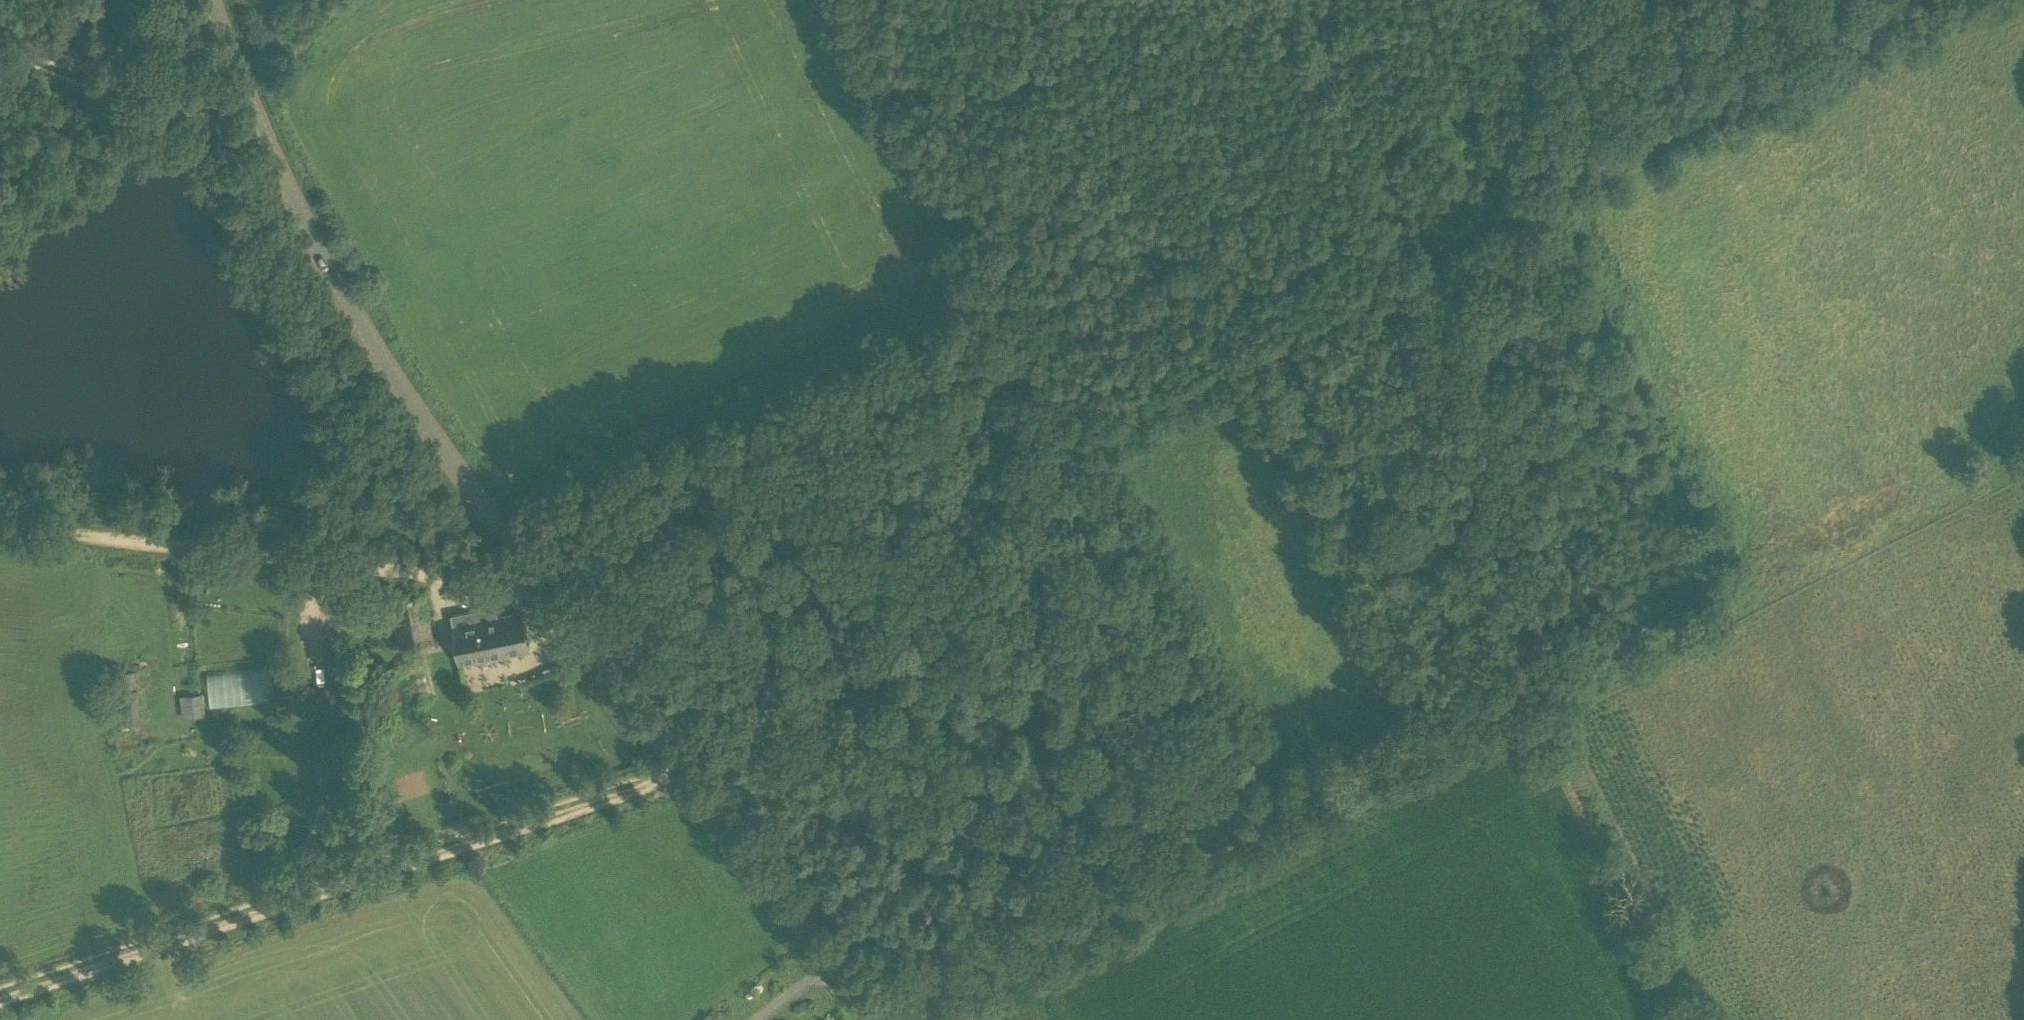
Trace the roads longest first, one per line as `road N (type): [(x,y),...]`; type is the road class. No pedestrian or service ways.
road 1 (tertiary): [(874,1019),(401,390),(327,264),(213,0)]
road 2 (track): [(0,1001),(686,772)]
road 3 (track): [(533,572),(507,577),(216,550)]
road 4 (track): [(252,105),(218,114),(0,40)]
road 5 (track): [(216,550),(0,528)]

